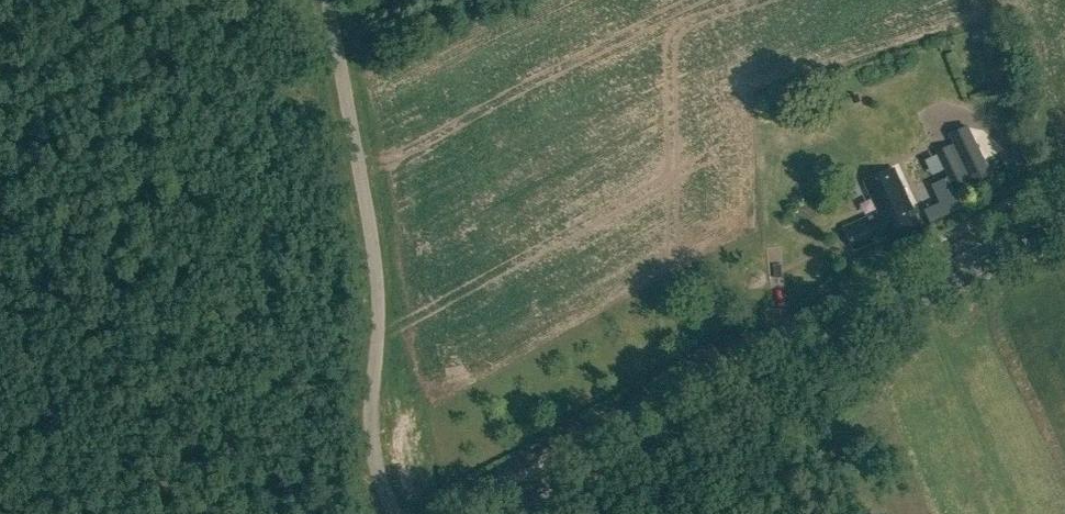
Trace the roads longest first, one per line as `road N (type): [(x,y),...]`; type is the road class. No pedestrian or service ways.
road 1 (tertiary): [(520,513),(1064,211)]
road 2 (unclassified): [(395,513),(371,437),(376,271),(328,0)]

